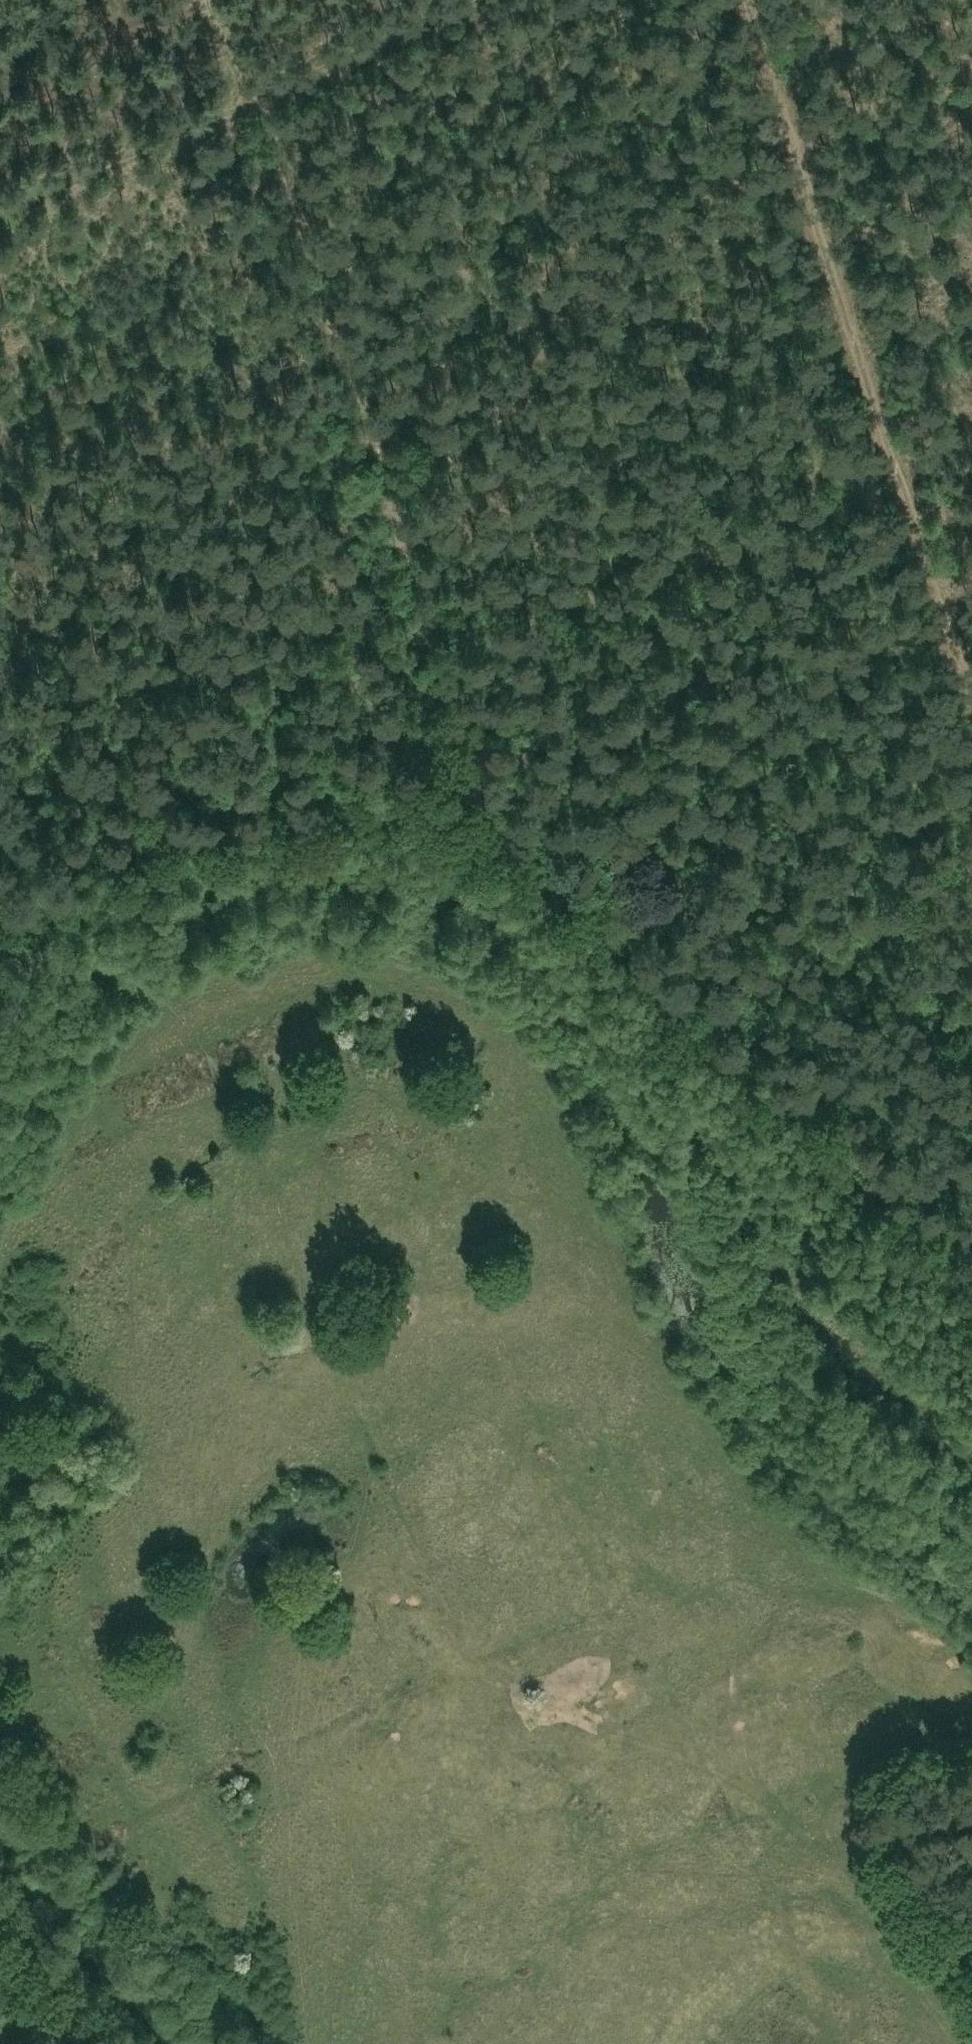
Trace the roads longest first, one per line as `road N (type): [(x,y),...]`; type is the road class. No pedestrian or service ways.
road 1 (track): [(748,0),(899,479),(971,679)]
road 2 (track): [(246,96),(0,199)]

